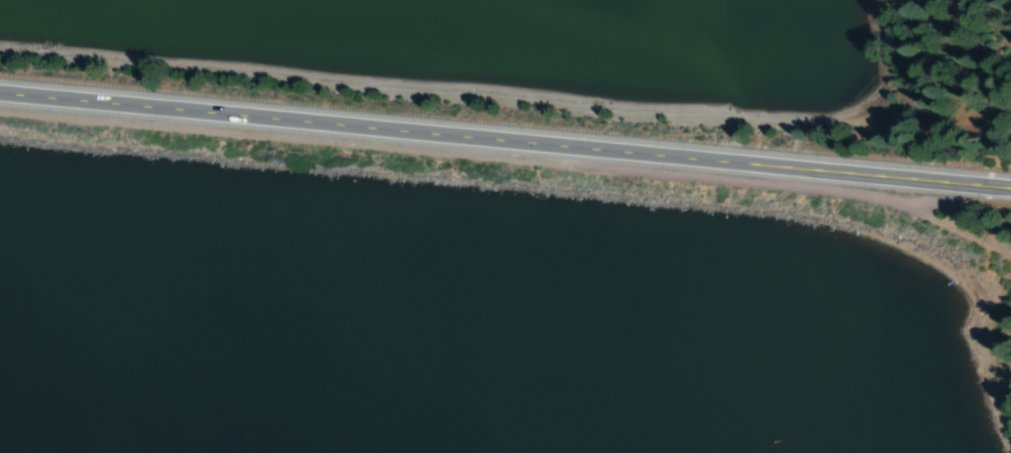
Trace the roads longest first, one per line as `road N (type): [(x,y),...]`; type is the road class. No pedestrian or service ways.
road 1 (primary): [(929,181),(0,101)]

